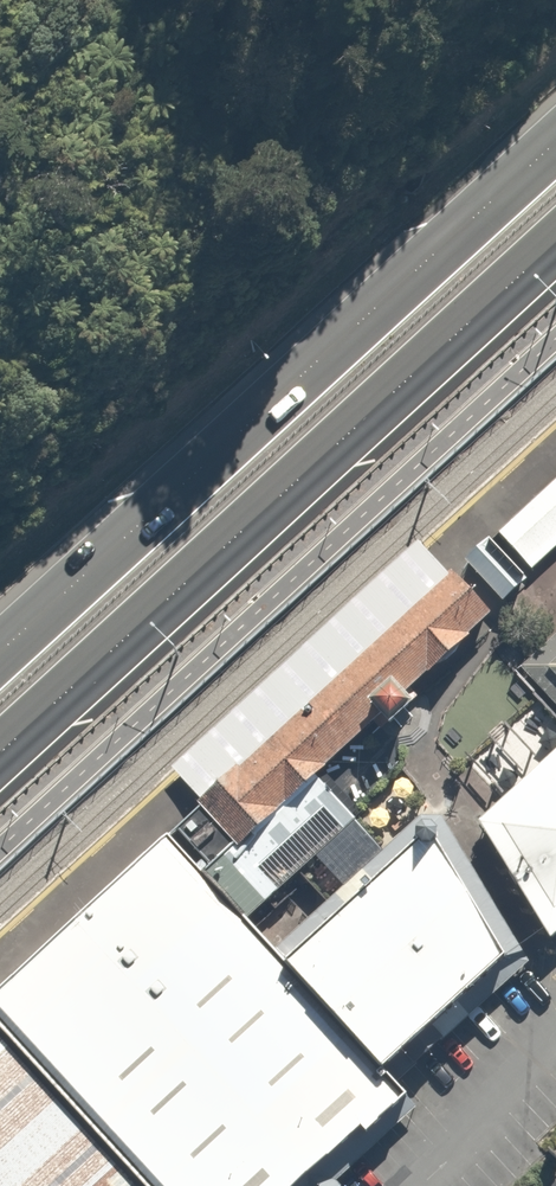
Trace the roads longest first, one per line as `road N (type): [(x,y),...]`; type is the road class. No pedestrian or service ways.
road 1 (trunk): [(555,239),(0,753)]
road 2 (trunk): [(0,648),(555,140)]

